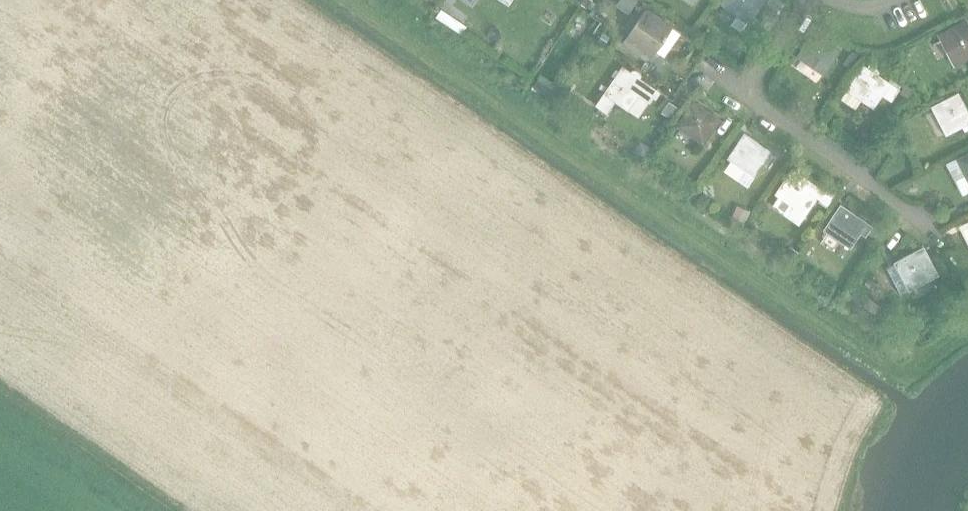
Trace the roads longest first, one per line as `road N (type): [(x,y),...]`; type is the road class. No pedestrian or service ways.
road 1 (residential): [(860,175),(743,91)]

